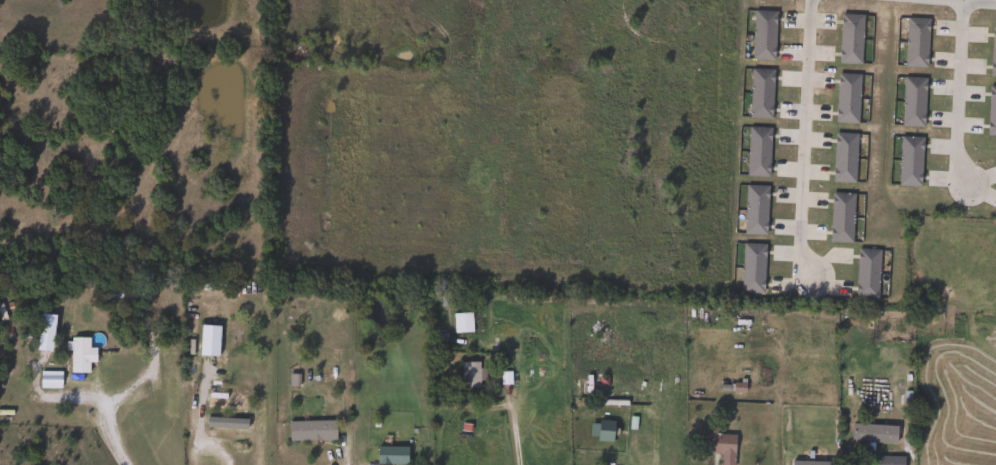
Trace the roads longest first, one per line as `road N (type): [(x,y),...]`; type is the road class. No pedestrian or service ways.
road 1 (residential): [(807,275),(795,244),(808,0)]
road 2 (residential): [(649,0),(639,269)]
road 3 (residential): [(496,260),(505,0)]
road 4 (residential): [(350,0),(340,251)]
road 5 (residential): [(963,183),(954,127),(962,1)]

